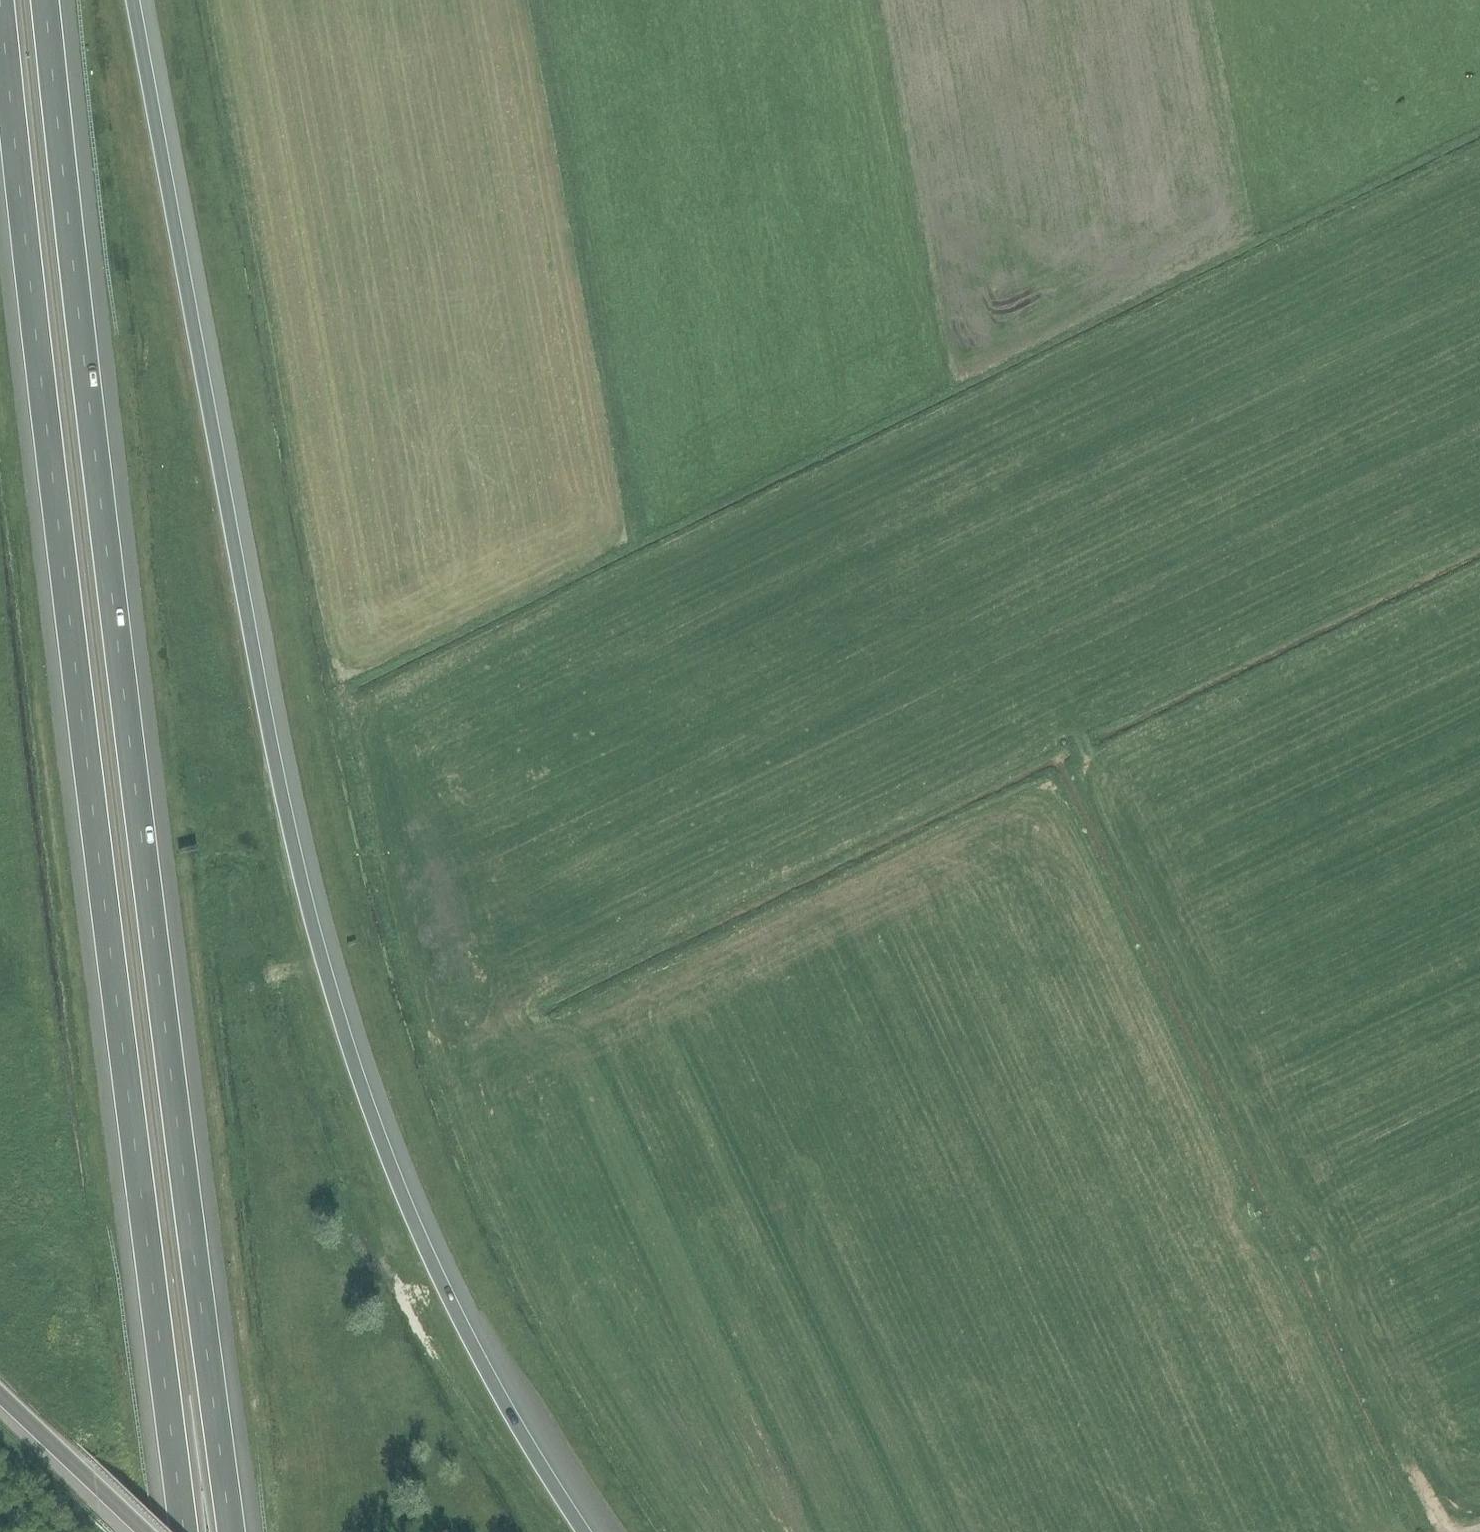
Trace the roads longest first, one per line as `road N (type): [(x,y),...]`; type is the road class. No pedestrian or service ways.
road 1 (trunk): [(593,1531),(463,1318),(381,1128),(338,1001),(282,768),(137,0)]
road 2 (motorway): [(236,1531),(48,0)]
road 3 (motorway): [(0,23),(180,1531)]
road 4 (trunk): [(0,1394),(145,1531)]

